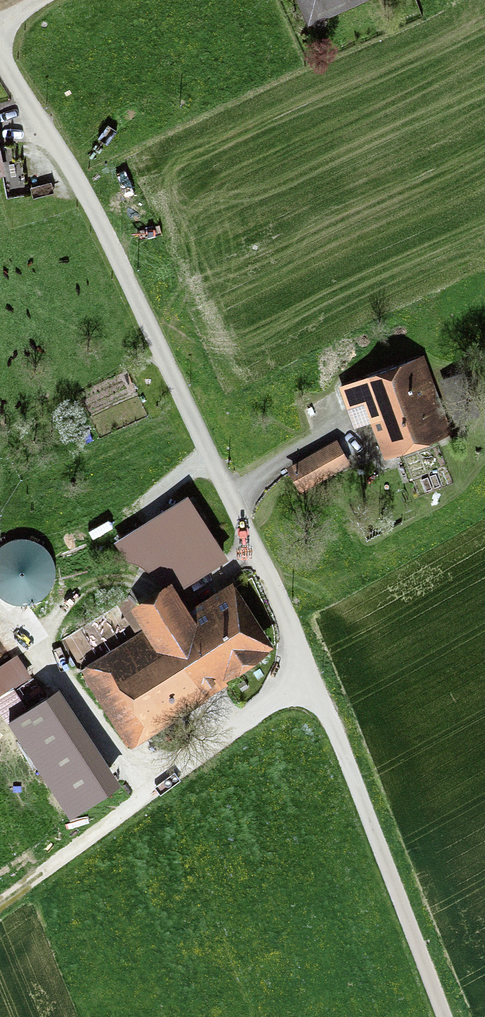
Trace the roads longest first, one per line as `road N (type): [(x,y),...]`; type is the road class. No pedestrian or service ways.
road 1 (track): [(0,58),(86,195),(255,538),(445,1016)]
road 2 (track): [(0,903),(313,678)]

